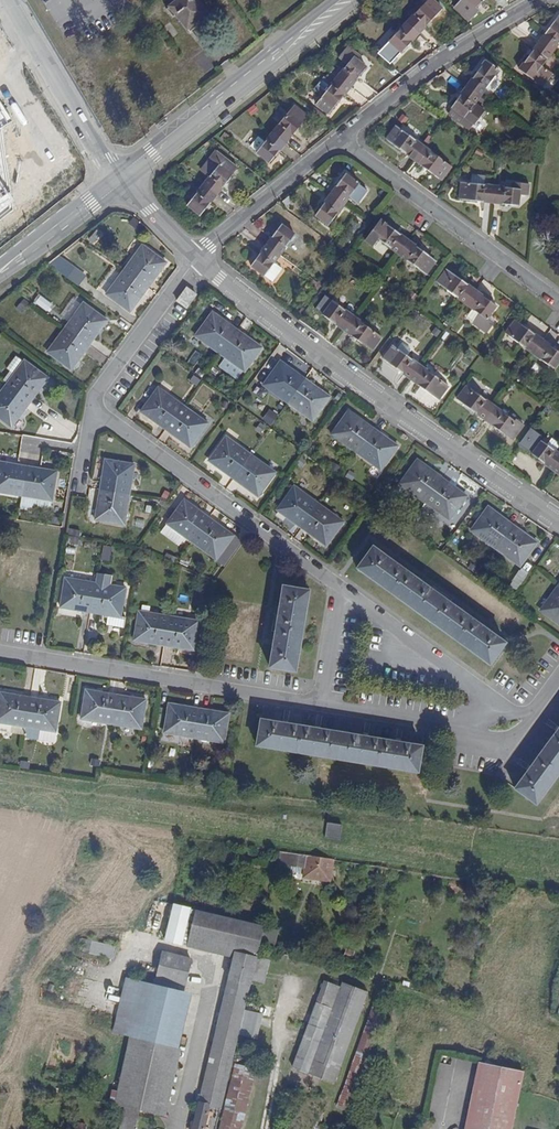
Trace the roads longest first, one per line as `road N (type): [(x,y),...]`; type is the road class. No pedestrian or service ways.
road 1 (residential): [(558,523),(319,357),(195,259)]
road 2 (residential): [(0,653),(320,705)]
road 3 (residential): [(339,589),(94,408)]
road 4 (secondary): [(117,183),(346,0)]
road 5 (residential): [(336,140),(558,305)]
road 6 (residential): [(543,0),(444,56),(336,140)]
road 7 (residential): [(6,0),(117,183)]
road 8 (residential): [(336,140),(195,259)]
road 9 (residential): [(488,696),(339,589)]
road 10 (residential): [(195,259),(94,408)]
road 11 (residential): [(320,705),(465,729)]
road 12 (secondary): [(0,271),(117,183)]
road 13 (track): [(290,984),(264,1128)]

